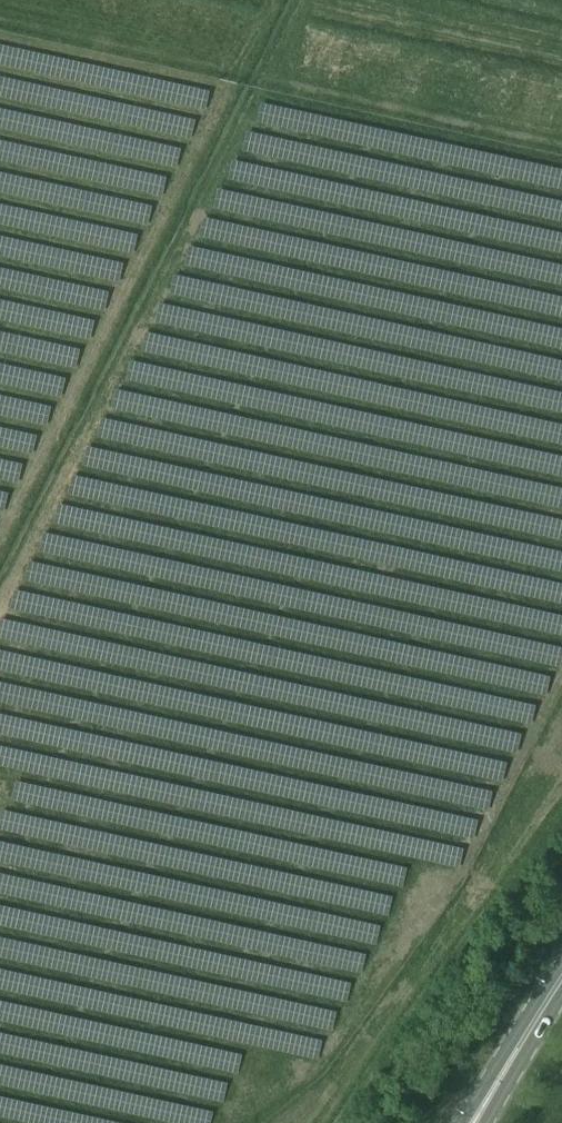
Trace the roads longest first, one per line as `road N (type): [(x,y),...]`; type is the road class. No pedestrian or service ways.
road 1 (primary): [(539,1013),(512,1040),(460,1122)]
road 2 (primary): [(486,1122),(539,1013)]

